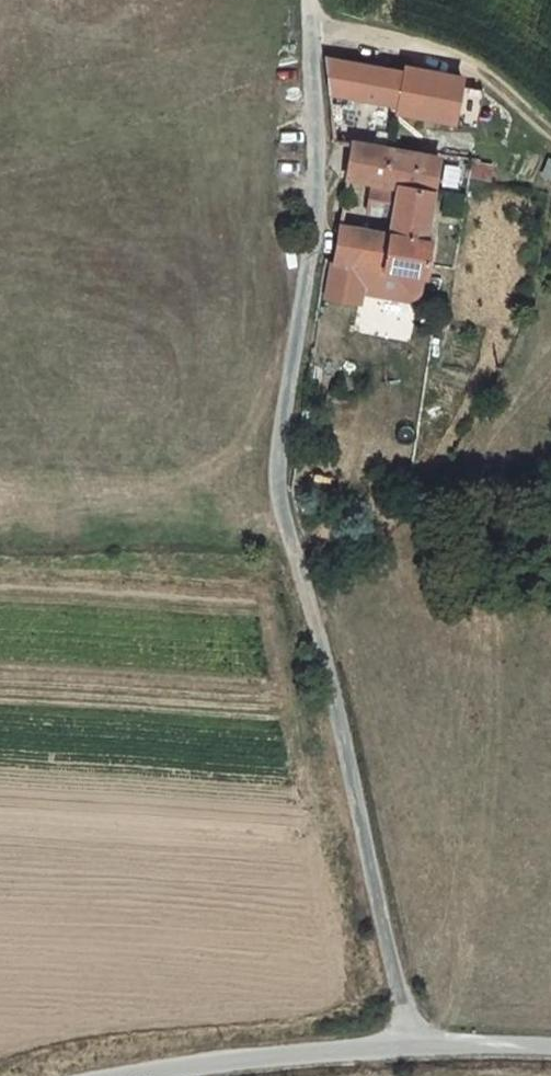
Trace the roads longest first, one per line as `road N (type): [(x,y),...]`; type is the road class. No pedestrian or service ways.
road 1 (residential): [(305,33),(309,175),(276,497),(407,1047)]
road 2 (track): [(550,122),(513,80),(463,53),(305,33)]
road 3 (unclassified): [(175,1075),(407,1047)]
road 4 (unclassified): [(407,1047),(550,1049)]

